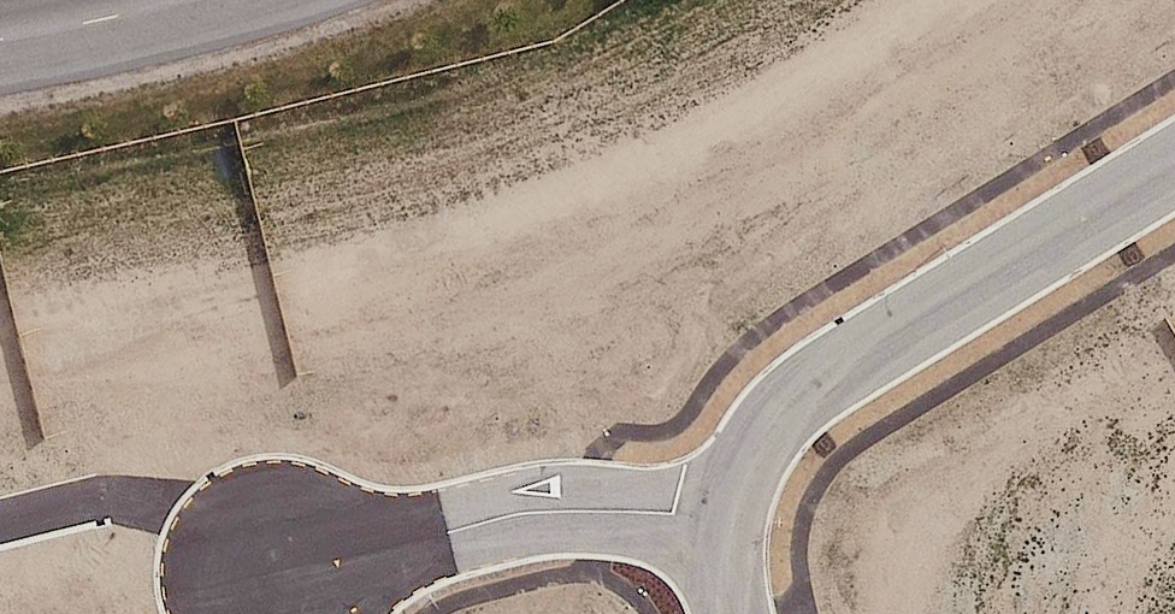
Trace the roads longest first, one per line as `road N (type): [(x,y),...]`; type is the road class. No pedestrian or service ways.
road 1 (residential): [(721,521),(748,460),(803,397),(864,349),(1174,164)]
road 2 (residential): [(270,571),(513,513),(592,508),(721,521)]
road 3 (secondary): [(0,41),(185,0)]

